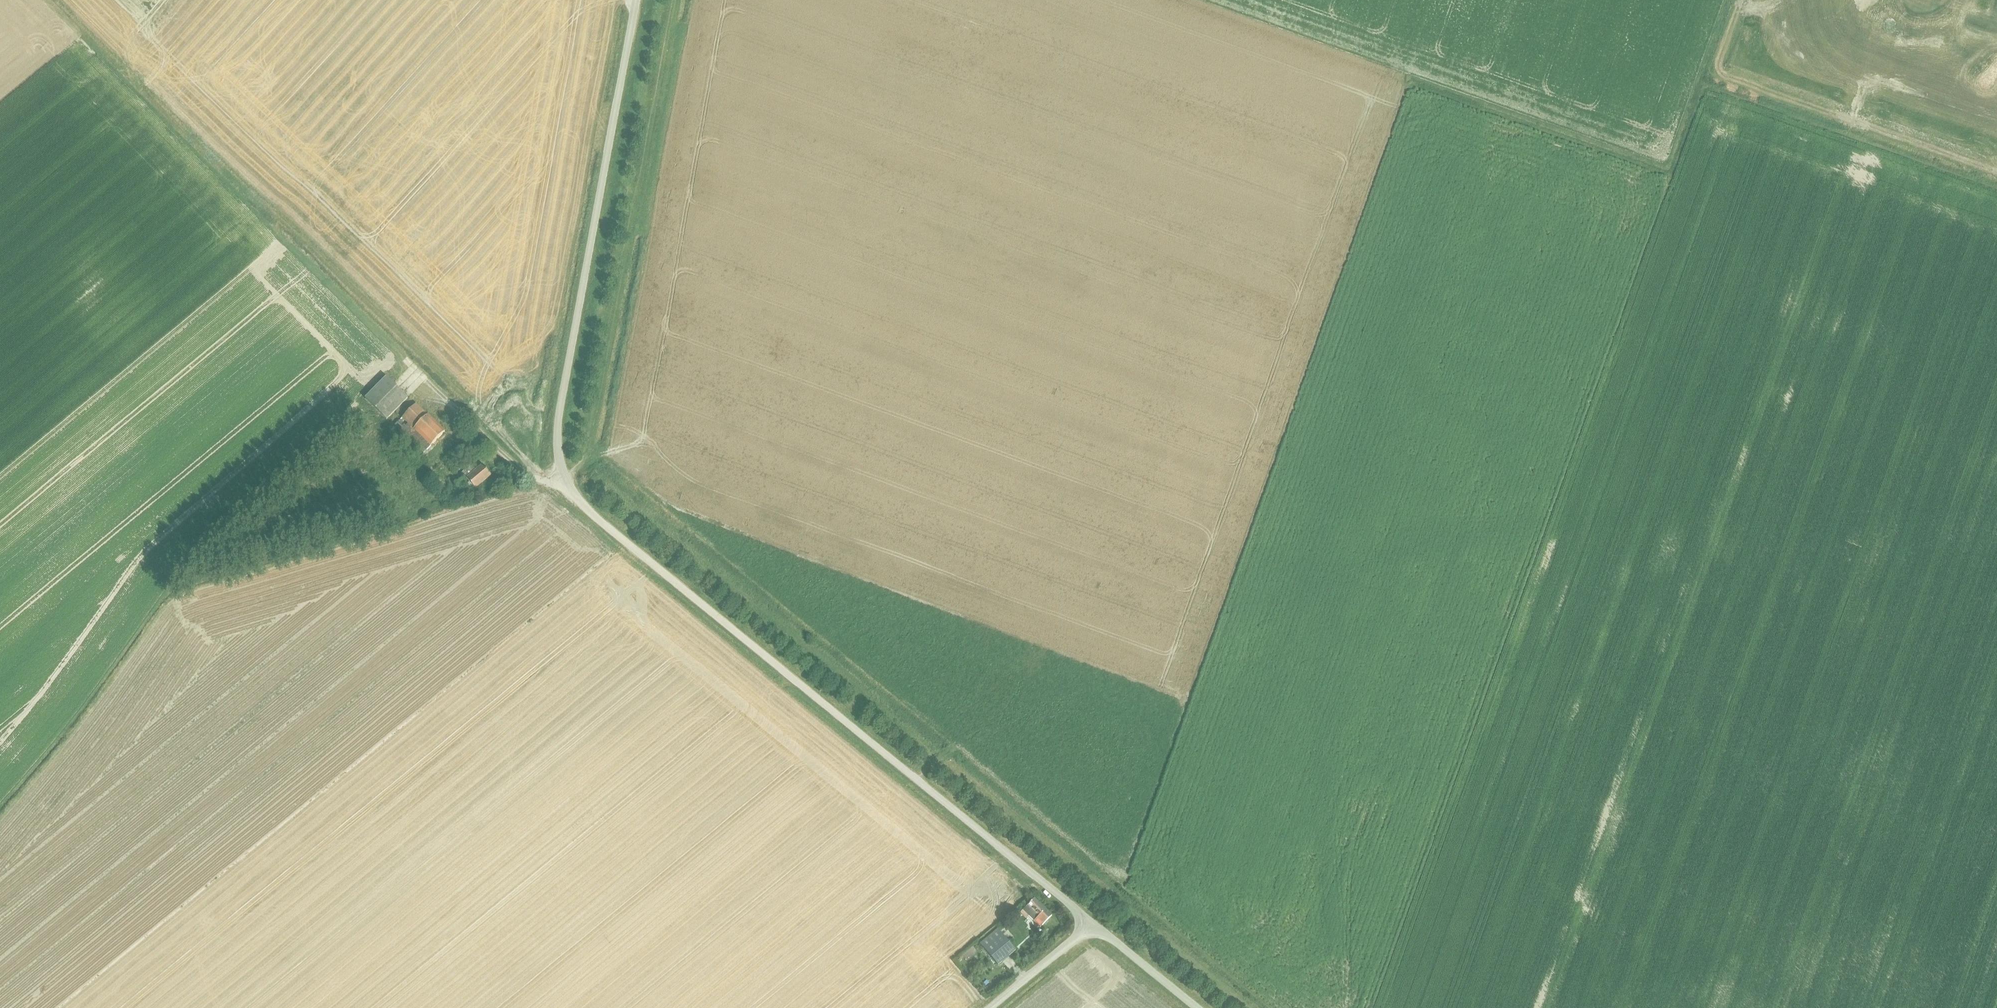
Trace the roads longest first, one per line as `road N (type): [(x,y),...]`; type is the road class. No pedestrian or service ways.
road 1 (unclassified): [(1092,923),(606,527),(565,478),(557,425),(635,0)]
road 2 (unclassified): [(1197,1007),(1092,923)]
road 3 (unclassified): [(990,1007),(1092,923)]

